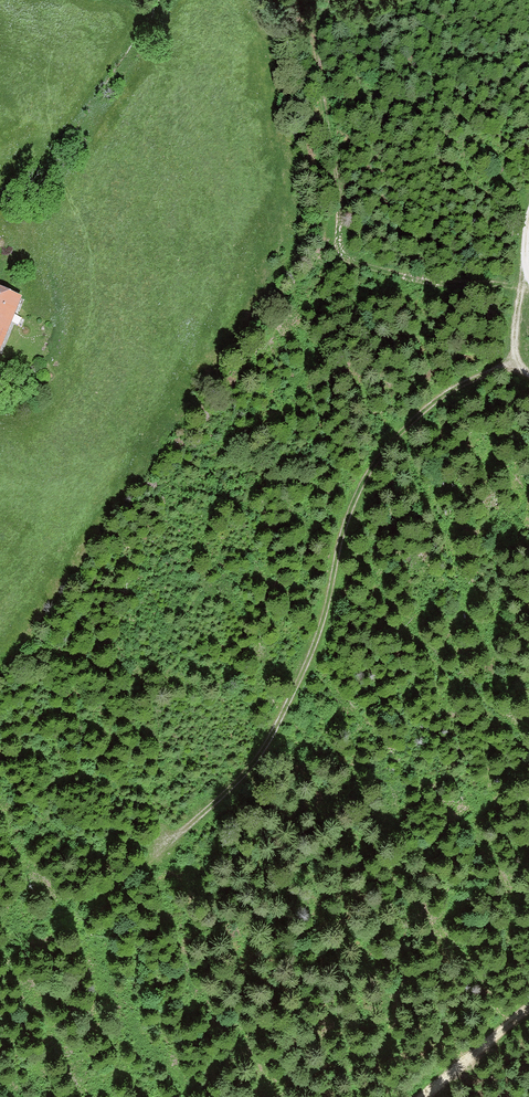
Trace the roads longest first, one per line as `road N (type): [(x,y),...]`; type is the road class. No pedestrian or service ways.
road 1 (track): [(517,358),(441,397),(389,444),(352,508),(321,633),(273,734),(250,769),(167,843)]
road 2 (track): [(522,286),(430,282),(341,254),(316,47)]
road 3 (track): [(422,1096),(528,1002)]
road 4 (track): [(527,257),(515,347),(528,372)]

